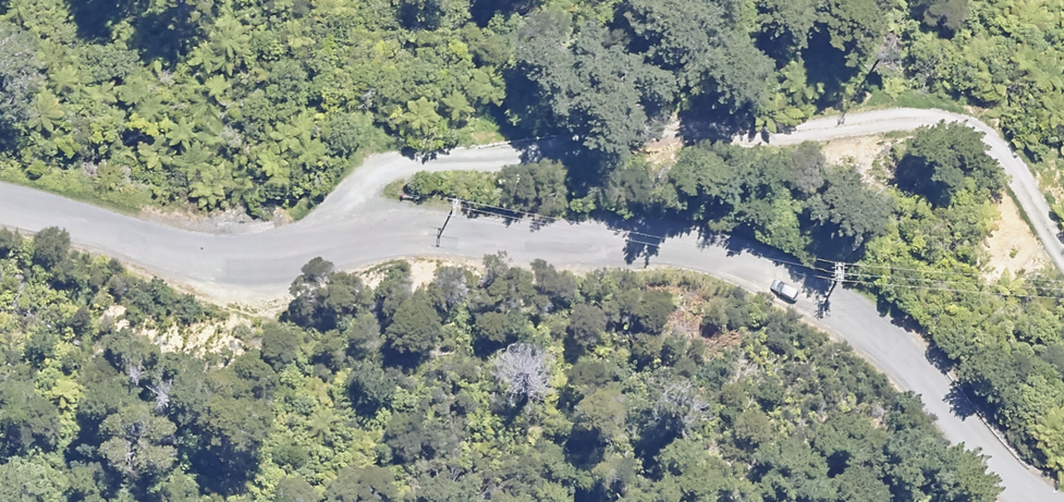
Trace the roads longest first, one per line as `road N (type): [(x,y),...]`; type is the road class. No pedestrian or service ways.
road 1 (tertiary): [(1043,501),(1010,480),(862,331),(814,299),(719,257),(677,245),(394,232),(221,258),(0,205)]
road 2 (track): [(339,238),(348,192),(408,164),(604,159),(889,121),(962,131),(1028,190),(1063,244)]

